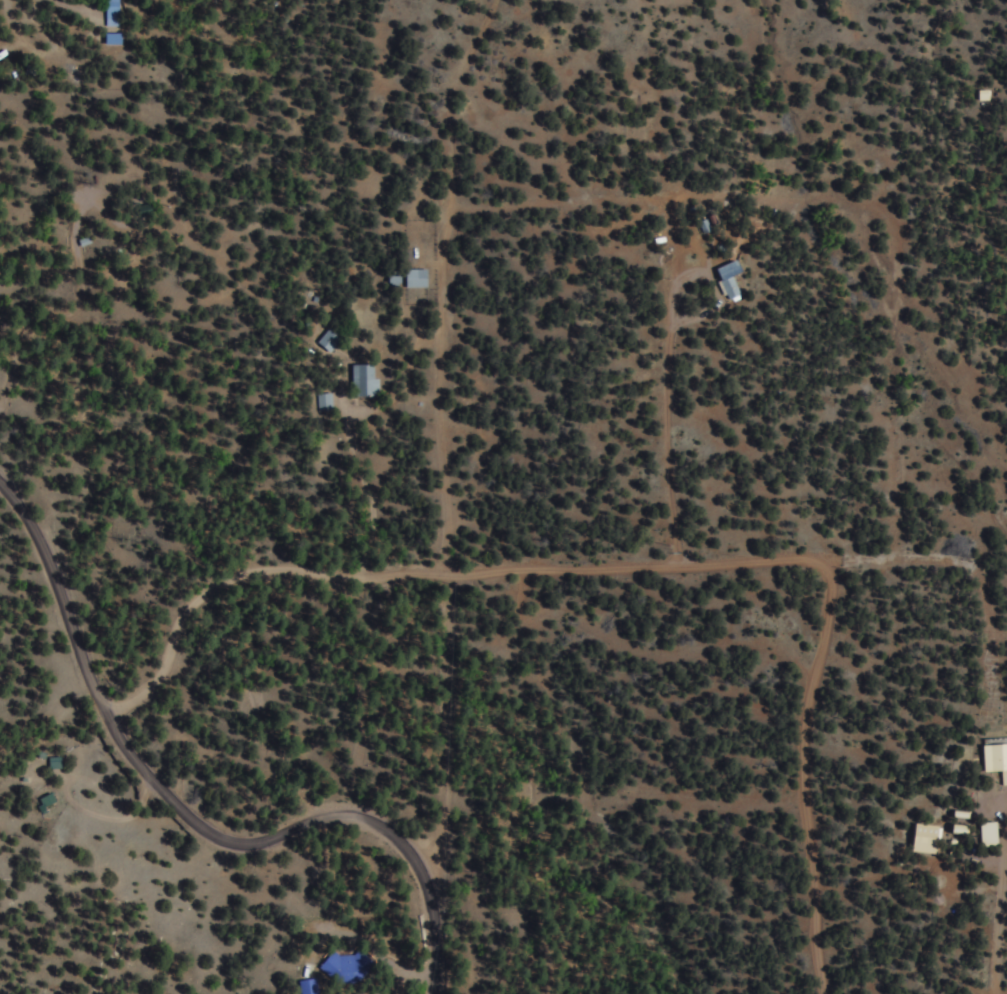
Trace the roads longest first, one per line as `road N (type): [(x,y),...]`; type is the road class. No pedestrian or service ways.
road 1 (track): [(429,993),(422,887),(407,852),(342,803),(309,807),(267,845),(223,848),(165,804),(109,715),(28,520),(0,484)]
road 2 (track): [(109,715),(158,677),(182,610),(227,580),(267,569),(444,575),(826,560)]
road 3 (track): [(453,175),(432,382),(444,575),(440,826),(422,887)]
road 4 (track): [(677,565),(666,475),(664,194),(778,195),(890,215),(896,310)]
road 5 (track): [(826,560),(829,591),(802,749),(822,993)]
road 6 (track): [(826,560),(954,555),(981,574),(993,725)]
road 7 (track): [(896,310),(887,377),(895,557)]
road 8 (track): [(451,203),(664,194)]
road 9 (track): [(993,993),(1006,819)]

